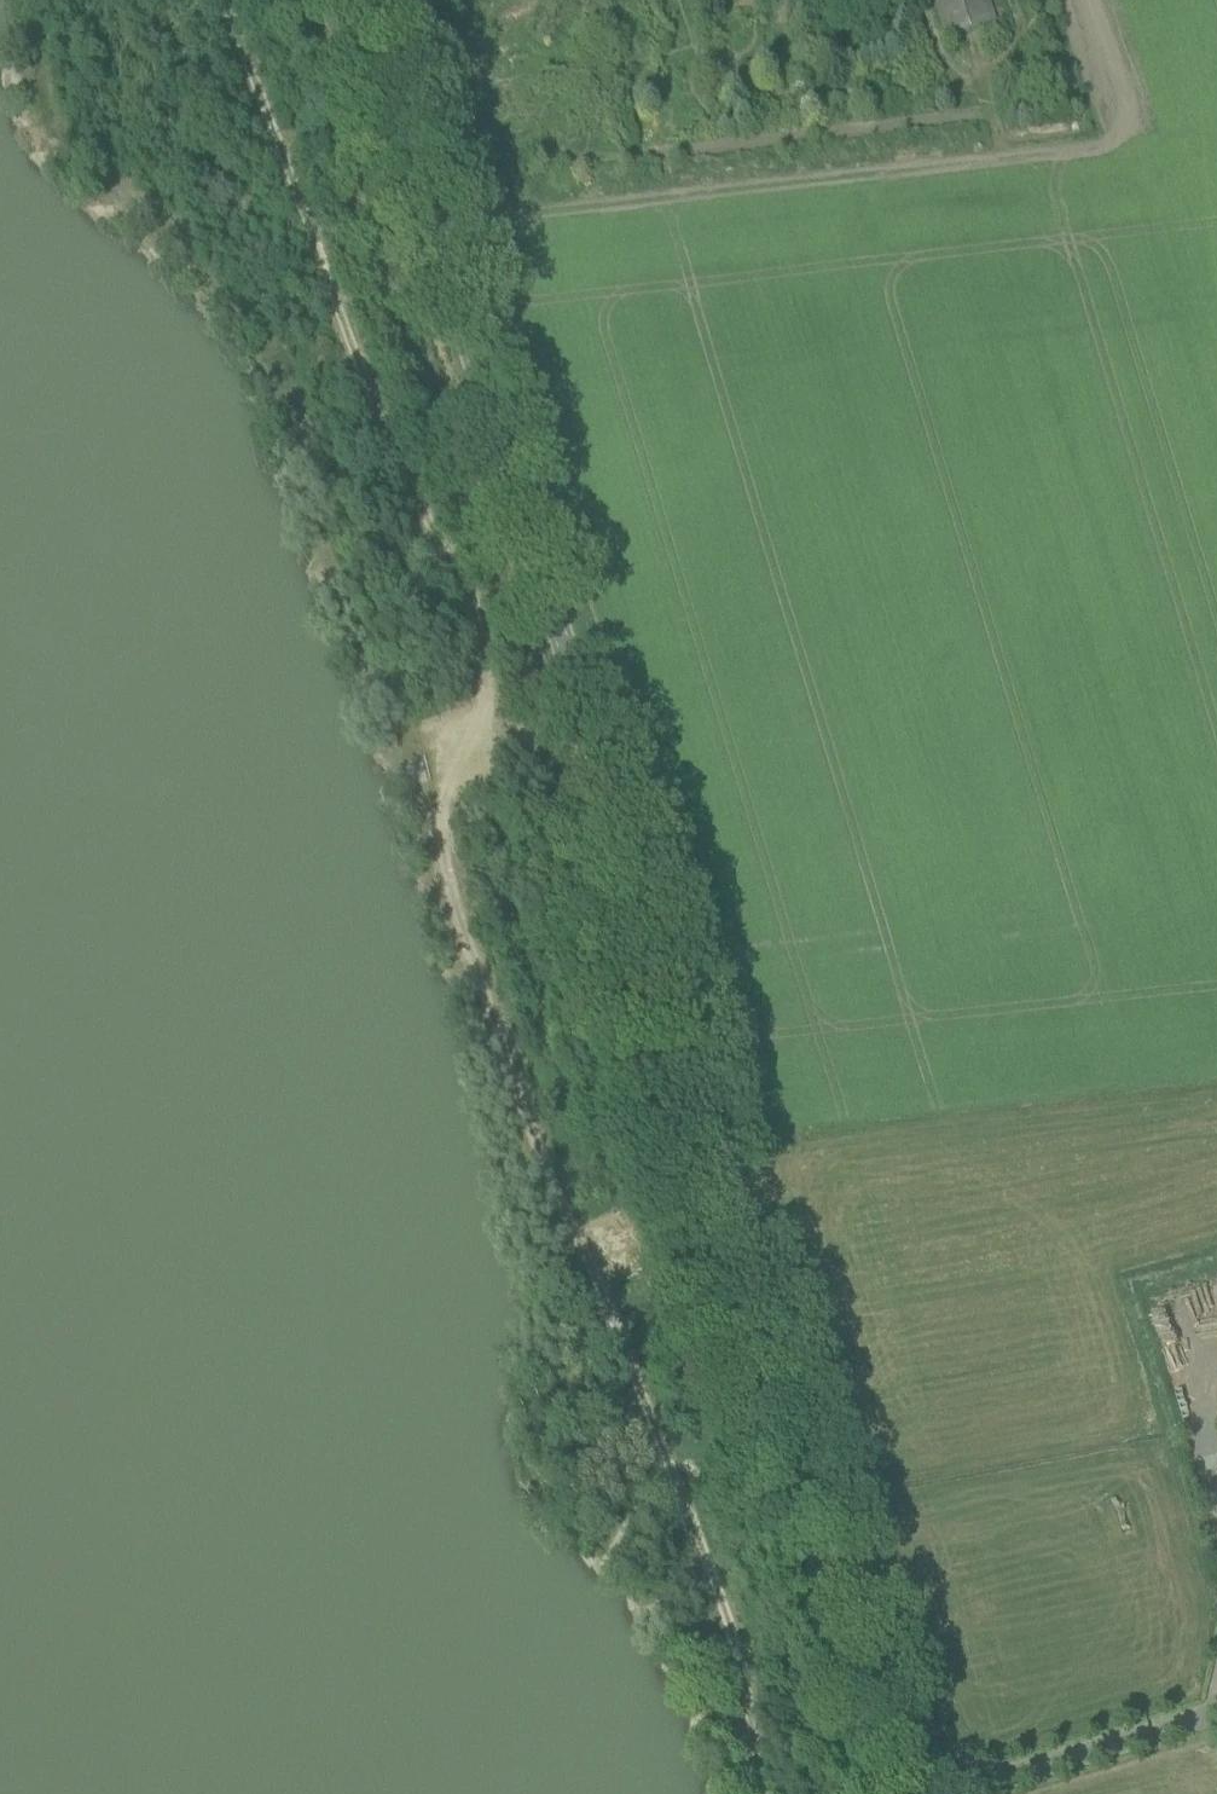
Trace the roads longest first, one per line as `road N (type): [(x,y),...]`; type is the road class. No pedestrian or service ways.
road 1 (unclassified): [(917,1793),(358,0)]

